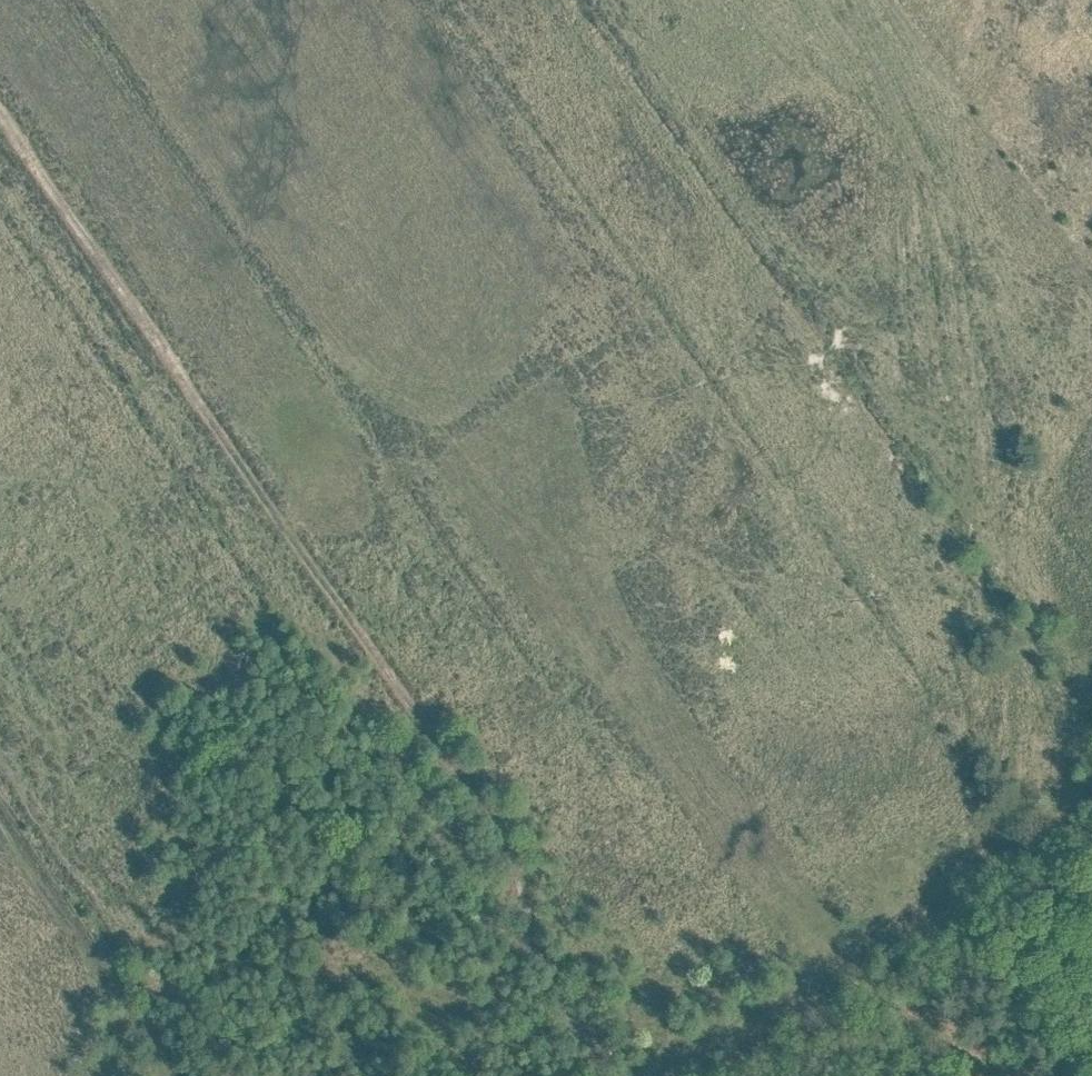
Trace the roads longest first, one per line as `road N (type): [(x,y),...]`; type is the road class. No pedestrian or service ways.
road 1 (track): [(0,172),(399,773),(611,1075)]

